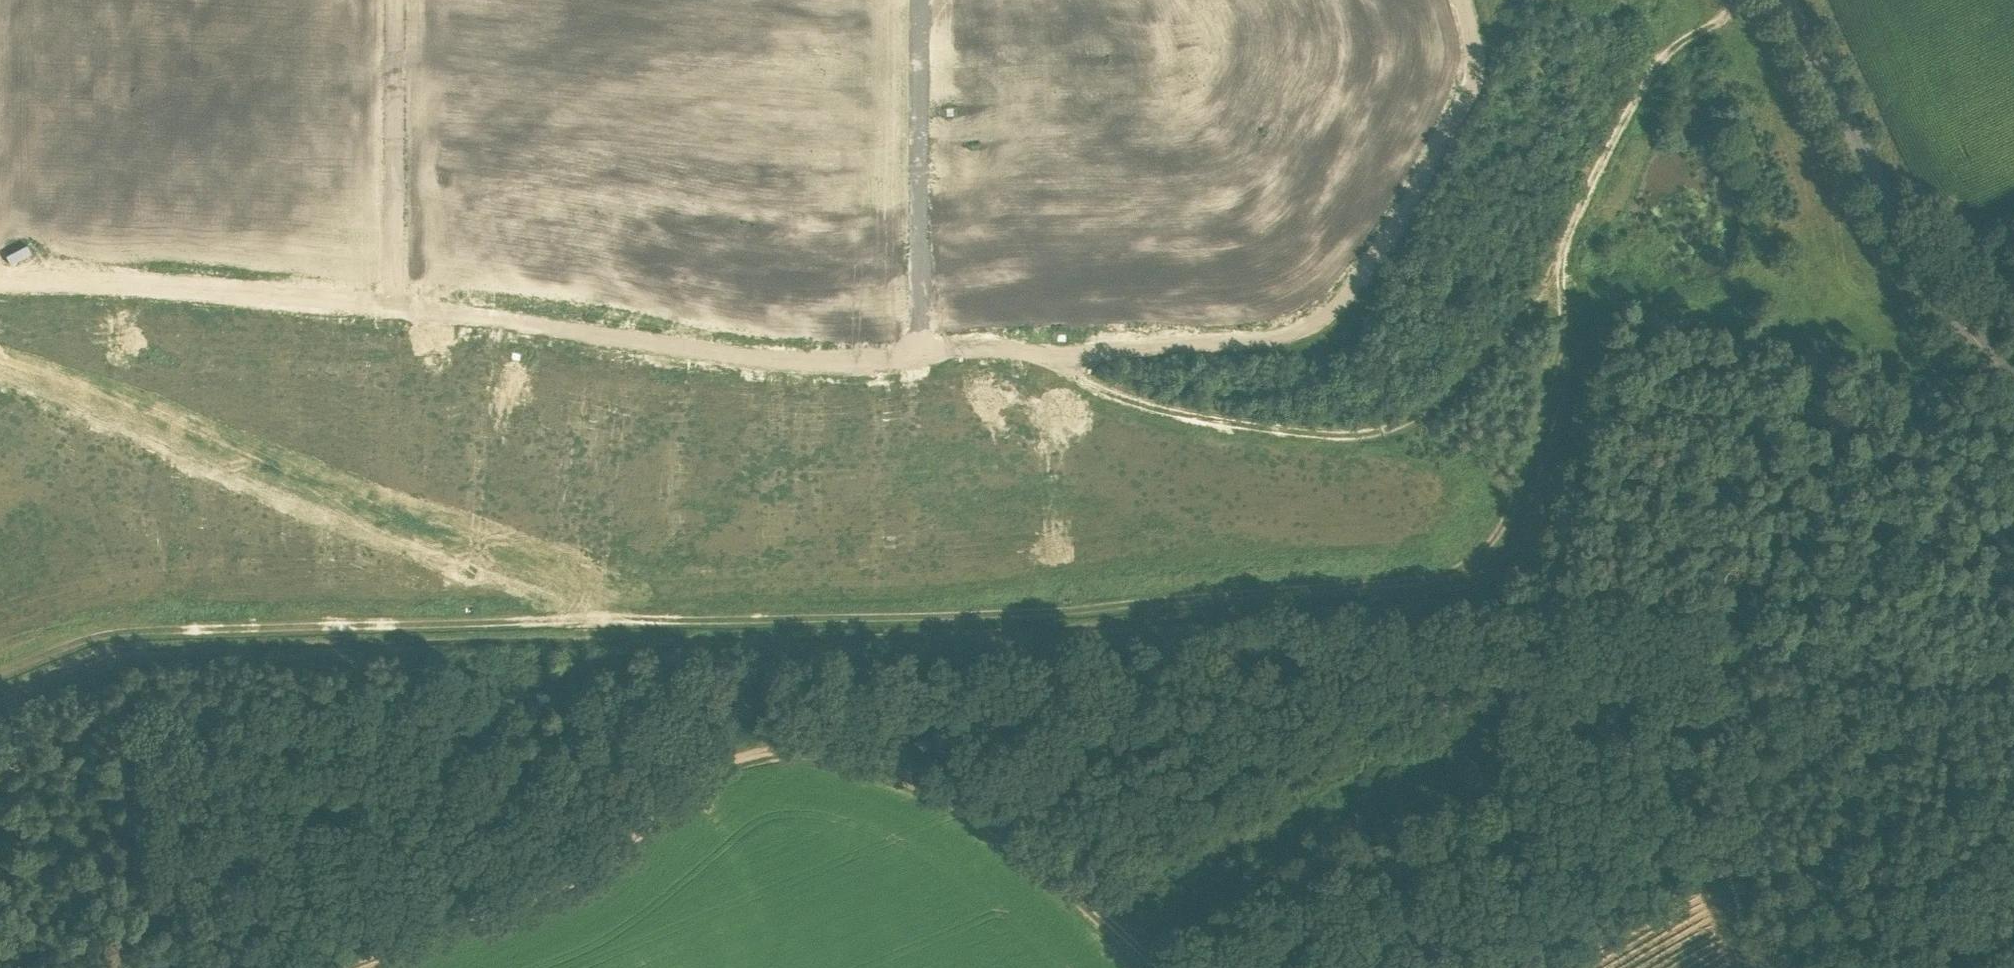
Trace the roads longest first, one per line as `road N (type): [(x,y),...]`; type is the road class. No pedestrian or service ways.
road 1 (track): [(1554,277),(1568,300),(1567,325),(1513,509),(1500,540),(1473,566),(1440,581),(844,620),(97,634),(0,675)]
road 2 (track): [(1458,0),(1480,60),(1477,100),(1372,279),(1339,319),(1300,346),(1269,355),(1048,366),(1107,405),(1152,418),(1337,439),(1379,434),(1437,394),(1554,277),(1631,90),(1687,0)]
road 3 (track): [(1159,967),(1073,885),(954,795),(891,764),(780,745),(726,755),(573,884),(367,967)]
road 4 (unclassified): [(2013,396),(1961,341),(1784,0)]

